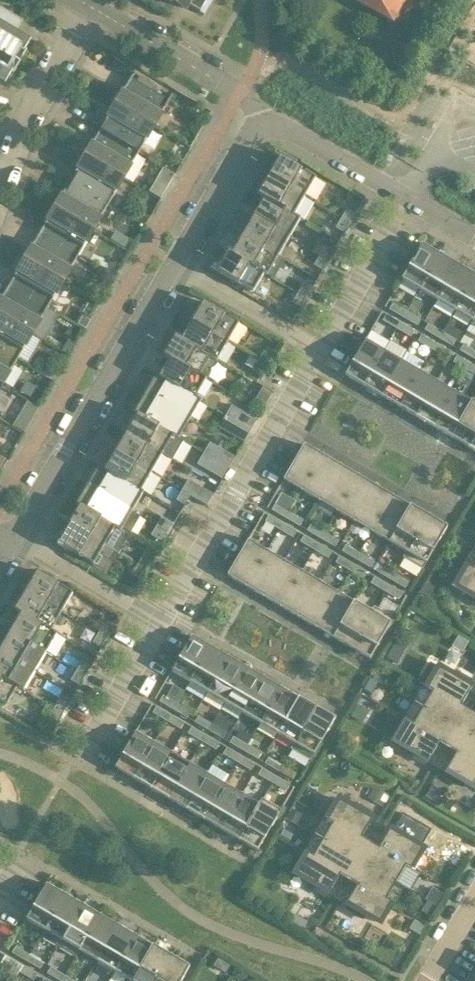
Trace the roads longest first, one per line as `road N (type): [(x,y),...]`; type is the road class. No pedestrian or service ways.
road 1 (residential): [(11,539),(175,265)]
road 2 (residential): [(161,623),(319,349)]
road 3 (residential): [(474,237),(264,109)]
road 4 (residential): [(84,5),(264,109)]
road 5 (residential): [(0,187),(84,5)]
road 6 (residential): [(175,265),(264,109)]
road 7 (residential): [(161,623),(11,539)]
road 8 (residential): [(319,349),(175,265)]
road 9 (residential): [(82,752),(161,623)]
road 10 (residential): [(319,349),(394,218)]

